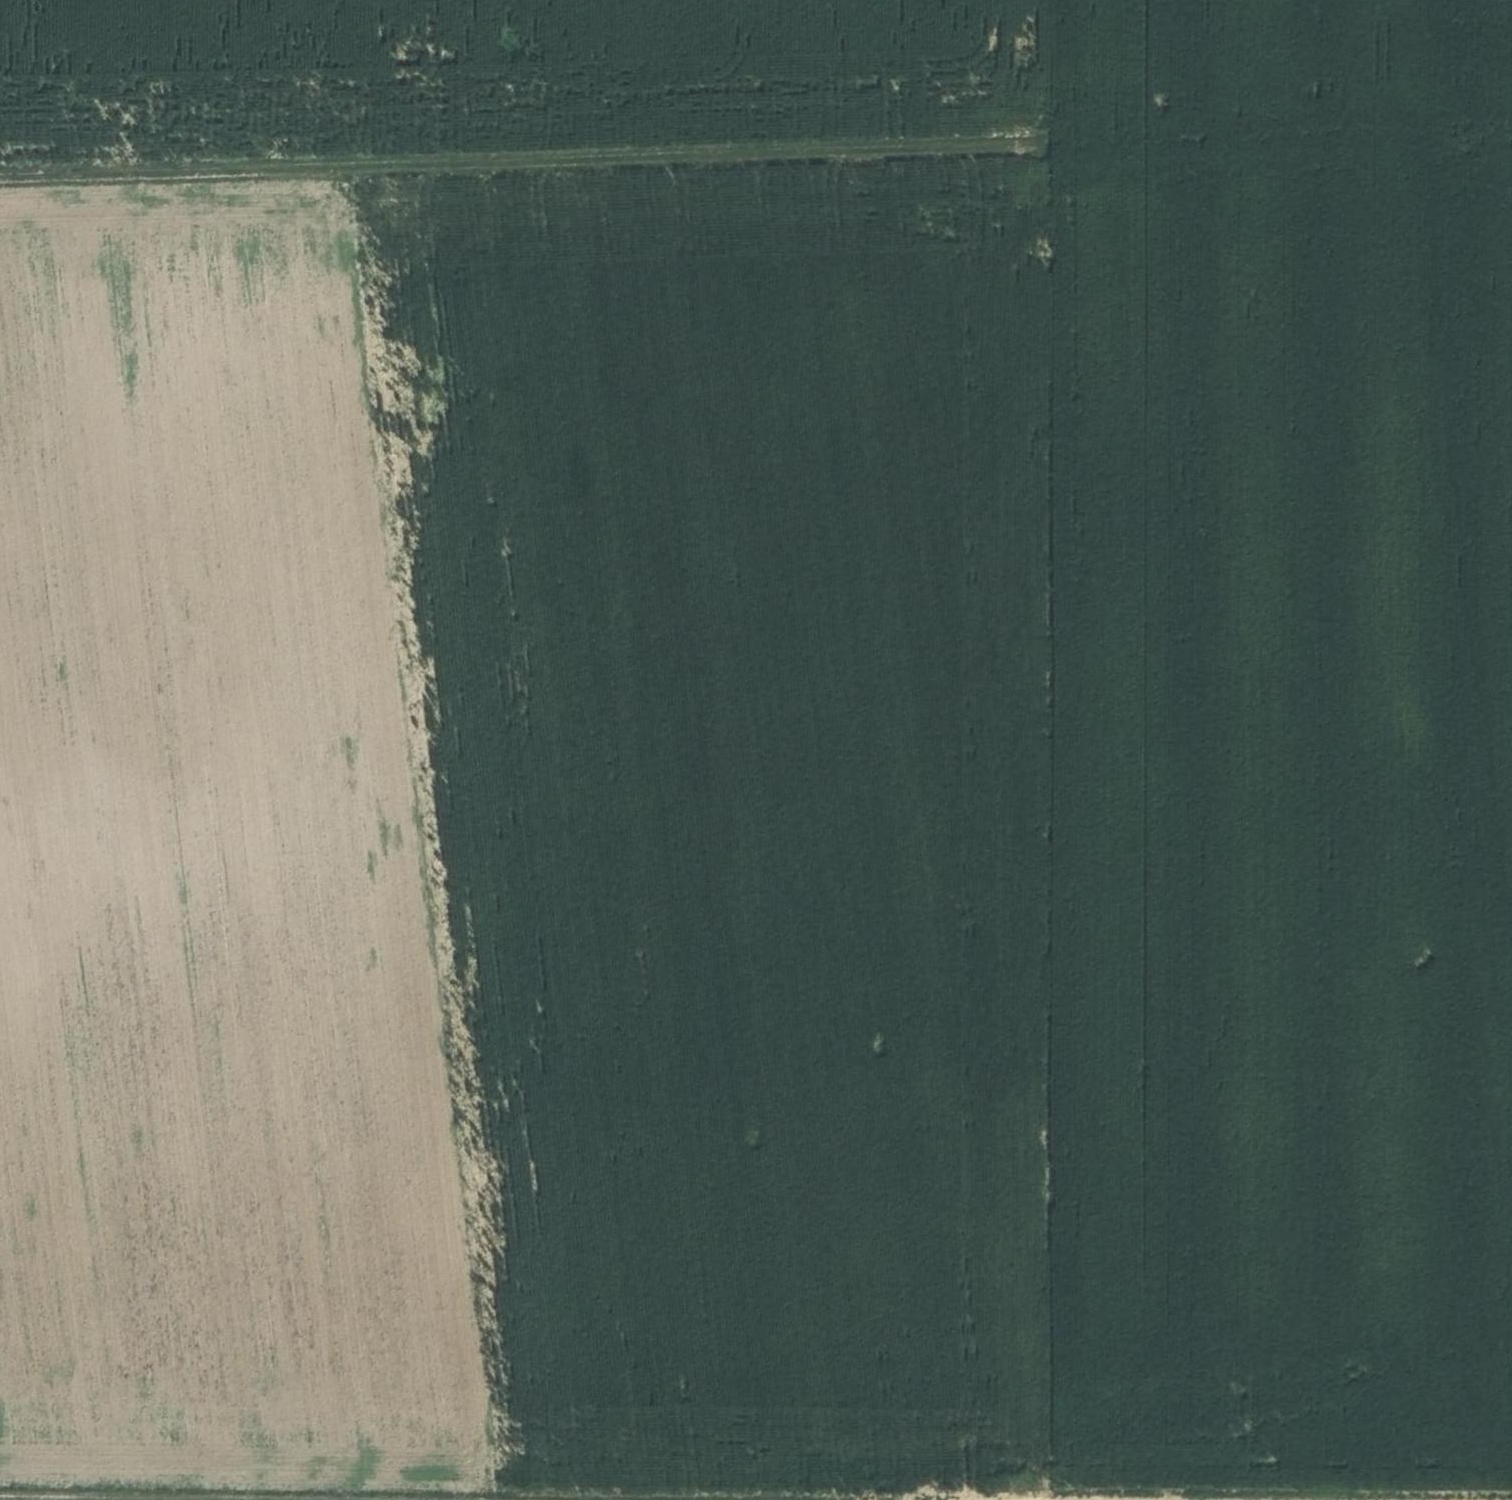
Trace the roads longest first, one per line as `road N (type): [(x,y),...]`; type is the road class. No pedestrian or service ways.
road 1 (track): [(0,1493),(1218,1499)]
road 2 (track): [(1045,140),(0,165)]

